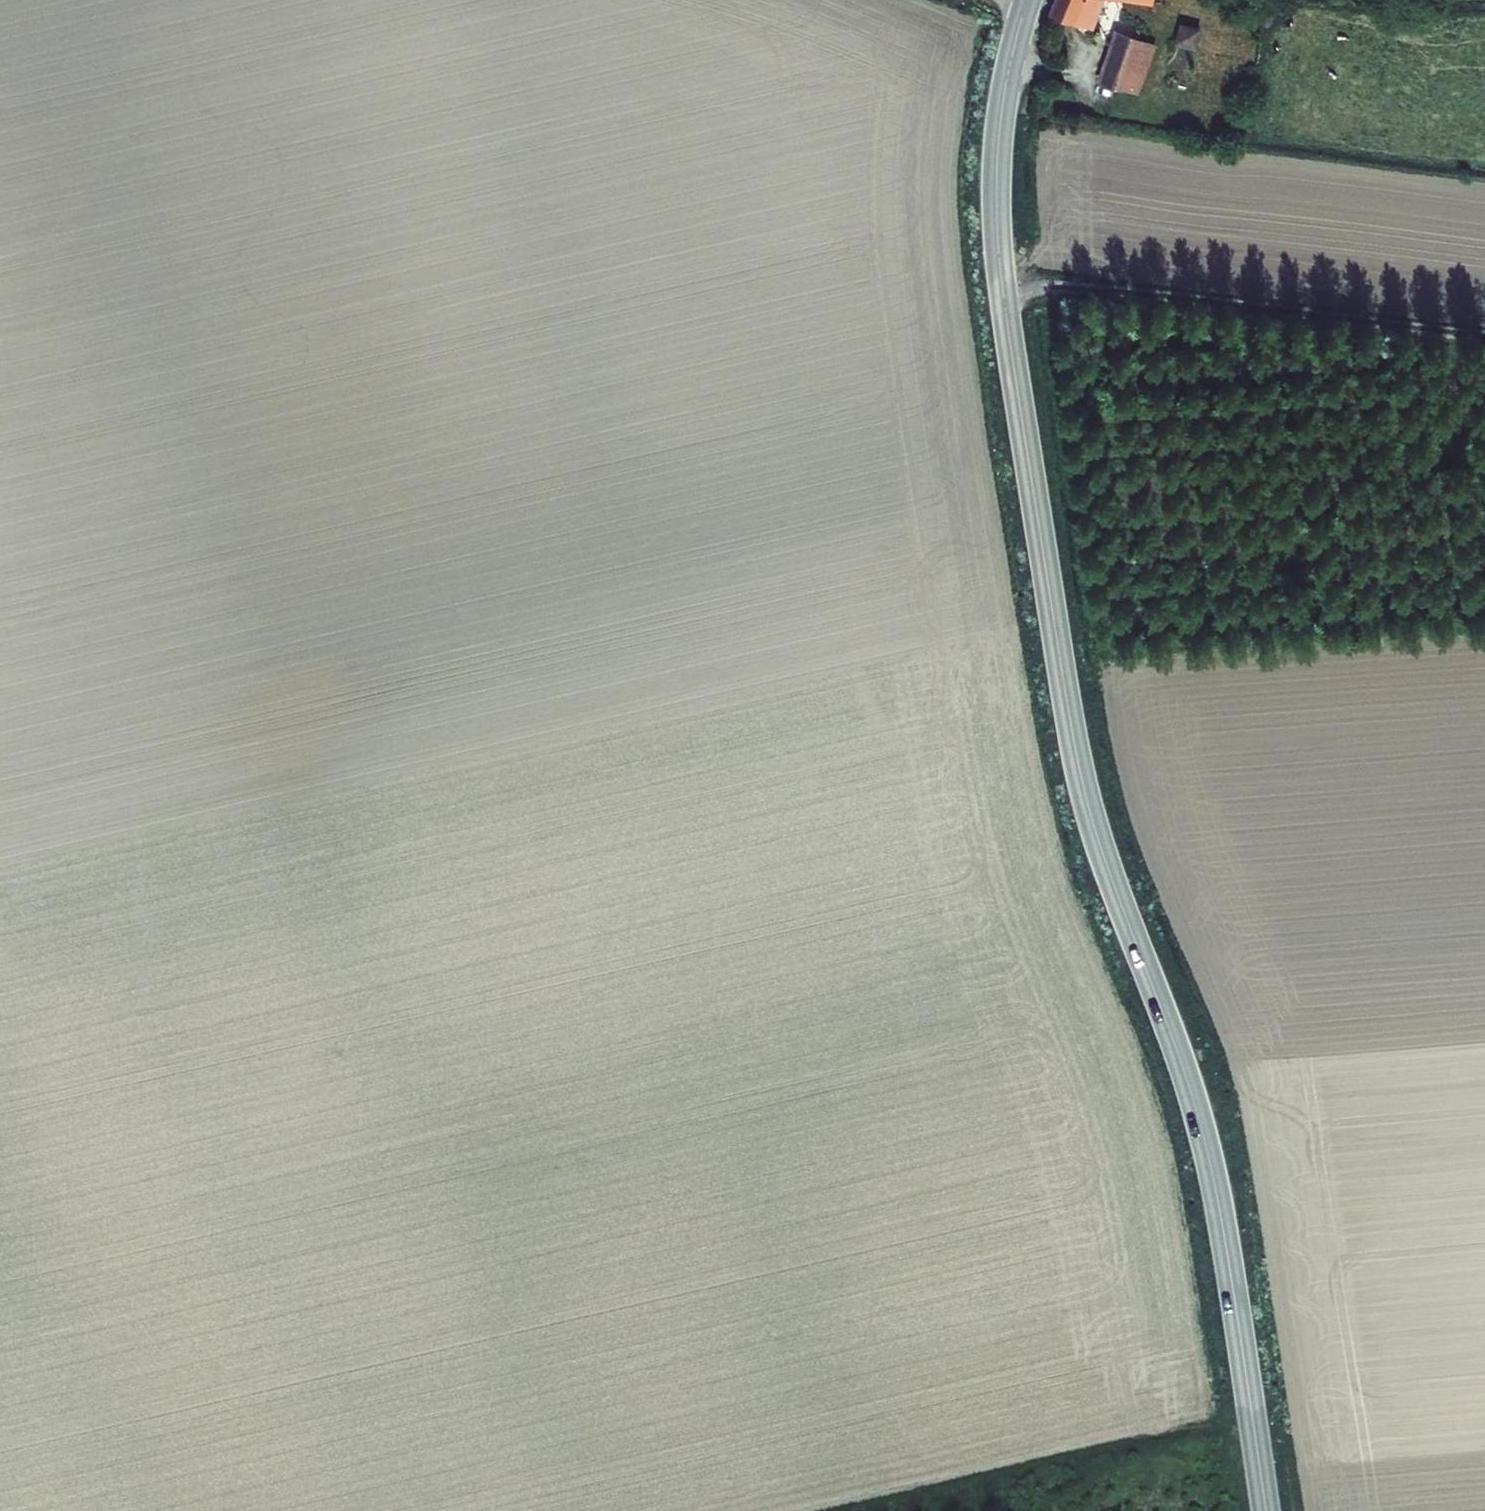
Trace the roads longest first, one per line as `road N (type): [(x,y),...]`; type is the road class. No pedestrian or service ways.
road 1 (tertiary): [(1266,1510),(1203,1133),(1082,786),(1008,335),(998,156),(1028,0)]
road 2 (track): [(1002,289),(1066,289),(1484,339)]

